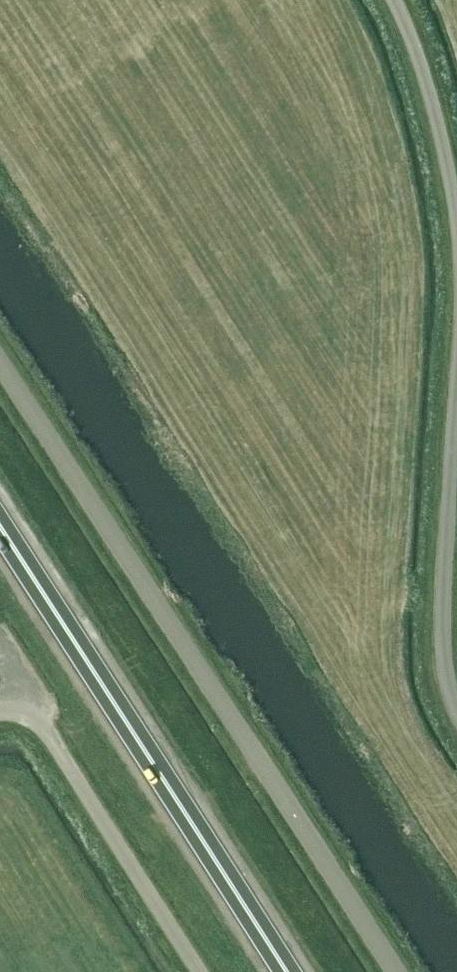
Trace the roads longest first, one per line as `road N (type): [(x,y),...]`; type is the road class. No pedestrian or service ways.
road 1 (unclassified): [(395,971),(0,363)]
road 2 (trunk): [(287,971),(0,526)]
road 3 (unclassified): [(456,709),(443,682),(443,611),(456,363)]
road 4 (unclassified): [(203,971),(32,702)]
road 5 (unclassified): [(456,192),(434,91),(391,0)]

